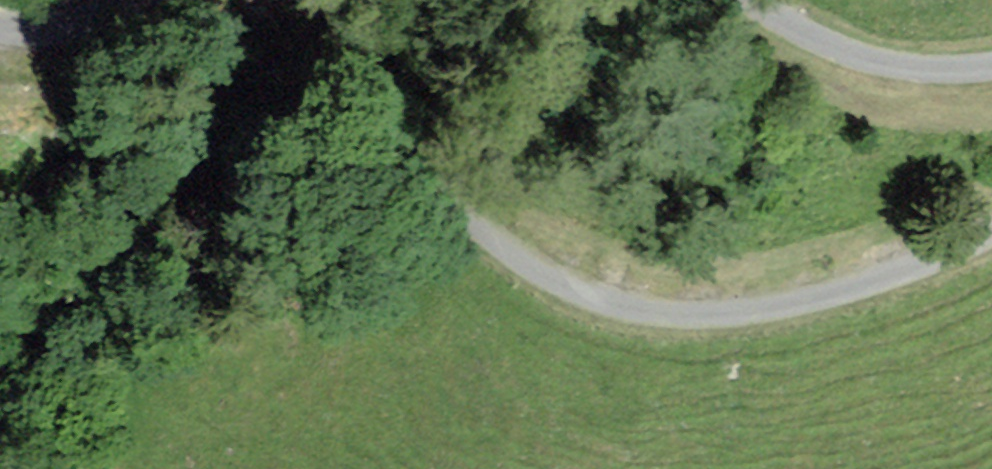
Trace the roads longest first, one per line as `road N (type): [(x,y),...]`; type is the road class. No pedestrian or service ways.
road 1 (residential): [(991,231),(832,295),(768,310),(702,315),(579,287),(511,251),(460,209),(412,144),(346,24),(322,0)]
road 2 (residential): [(754,0),(802,33),(900,67),(991,64)]
road 3 (residential): [(160,0),(106,22),(0,31)]

